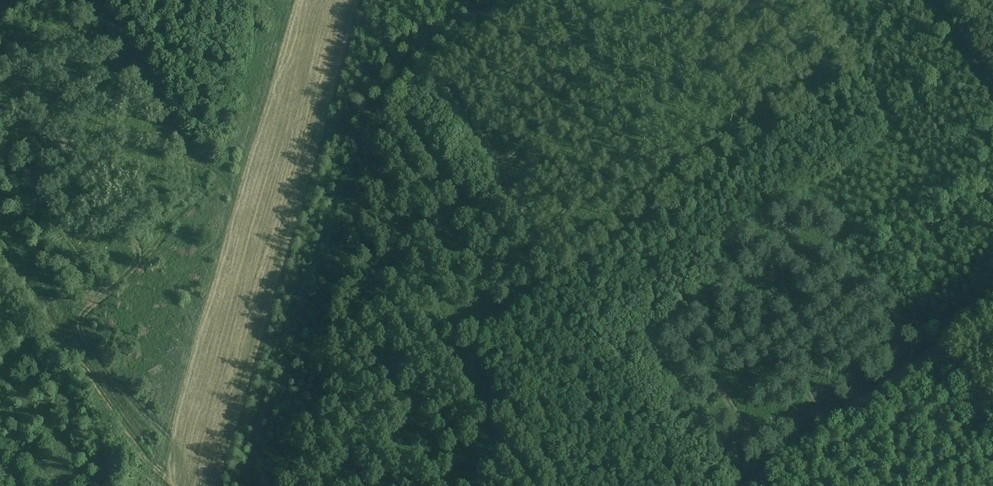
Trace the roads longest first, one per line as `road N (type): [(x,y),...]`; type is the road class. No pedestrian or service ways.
road 1 (track): [(94,0),(160,102),(235,195),(156,485)]
road 2 (track): [(182,485),(173,440),(147,420),(73,322),(54,323),(0,247)]
road 3 (track): [(992,312),(749,485)]

